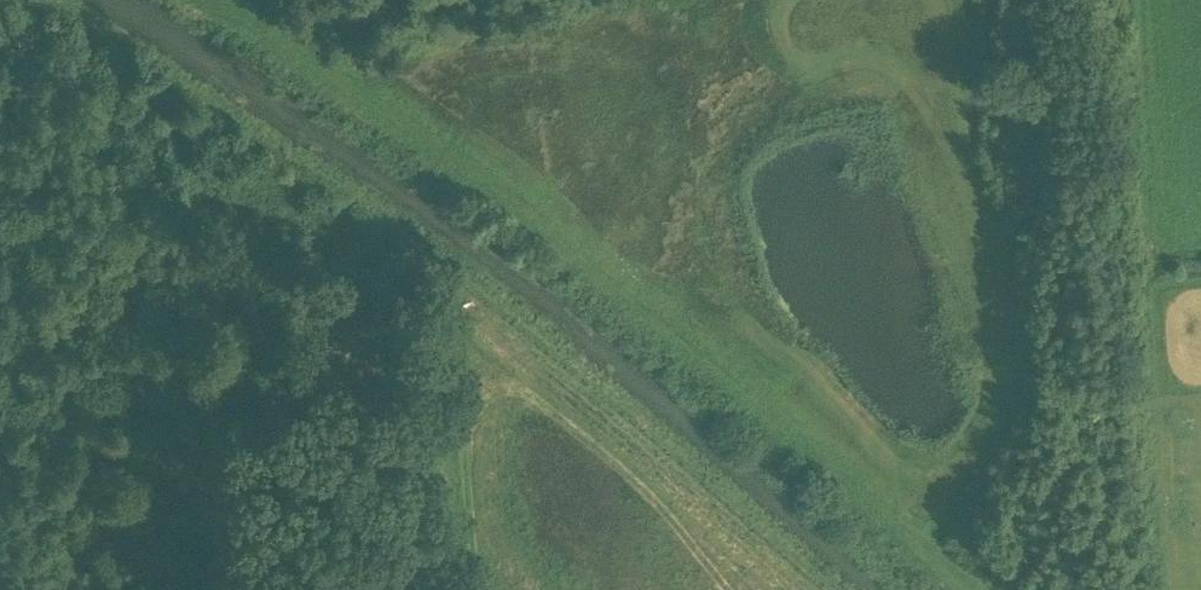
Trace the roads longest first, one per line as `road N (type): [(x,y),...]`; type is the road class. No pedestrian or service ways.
road 1 (track): [(207,0),(526,215),(962,589)]

